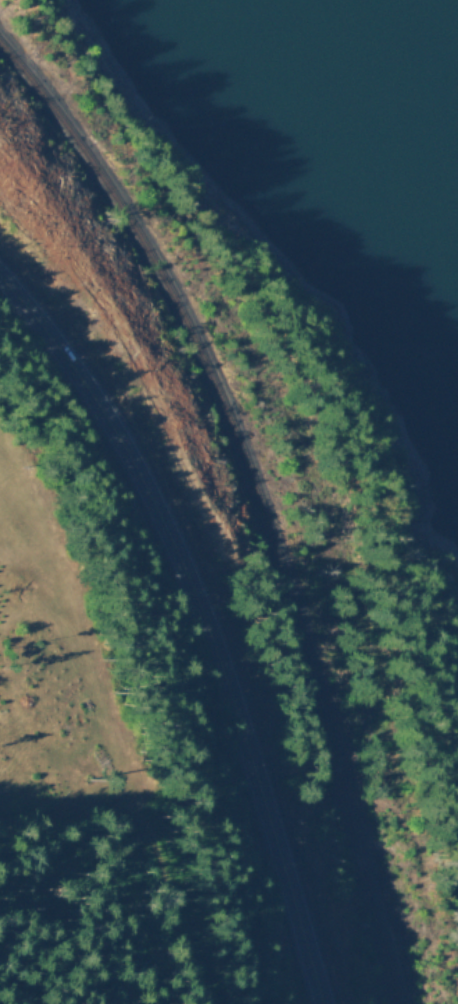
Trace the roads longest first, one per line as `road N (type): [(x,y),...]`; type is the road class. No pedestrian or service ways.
road 1 (trunk): [(0,273),(82,377),(194,600),(324,1003)]

